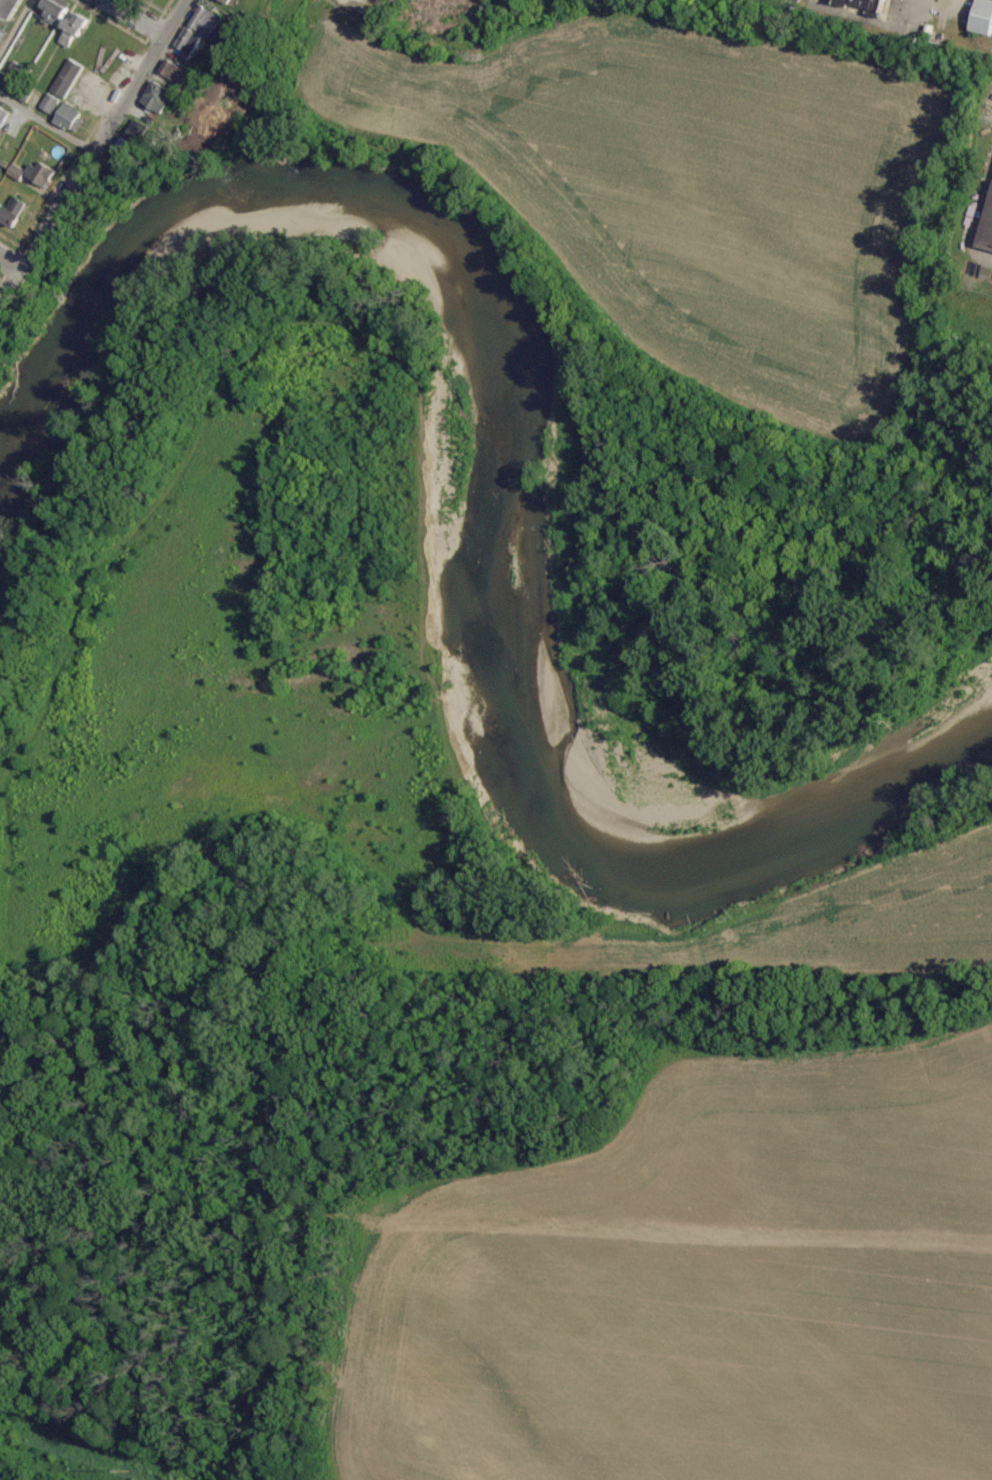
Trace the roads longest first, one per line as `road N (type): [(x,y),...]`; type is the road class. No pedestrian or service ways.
road 1 (residential): [(0,298),(185,0)]

